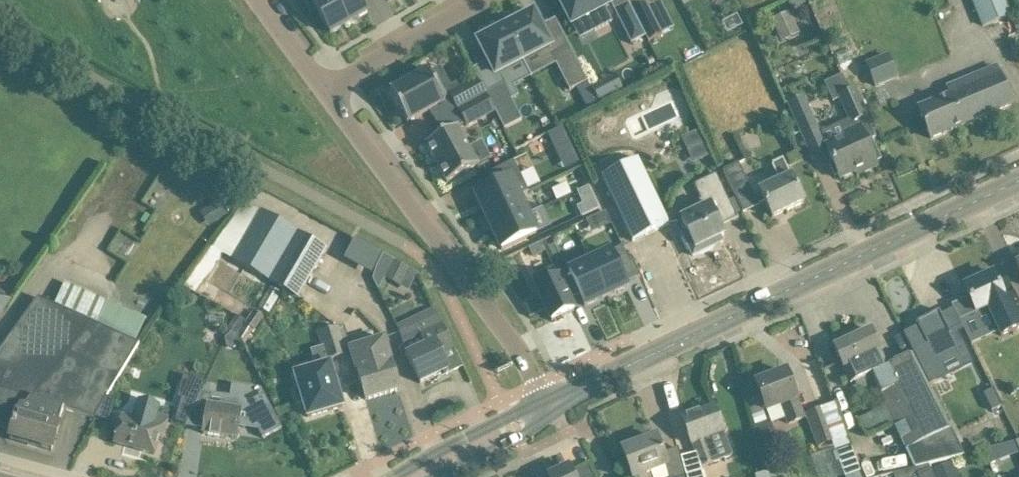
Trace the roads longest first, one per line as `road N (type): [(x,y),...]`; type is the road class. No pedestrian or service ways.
road 1 (tertiary): [(547,404),(1018,180)]
road 2 (residential): [(326,90),(547,404)]
road 3 (residential): [(326,90),(480,0)]
road 4 (tertiary): [(547,404),(393,476)]
road 5 (tertiary): [(438,476),(517,439),(547,404)]

